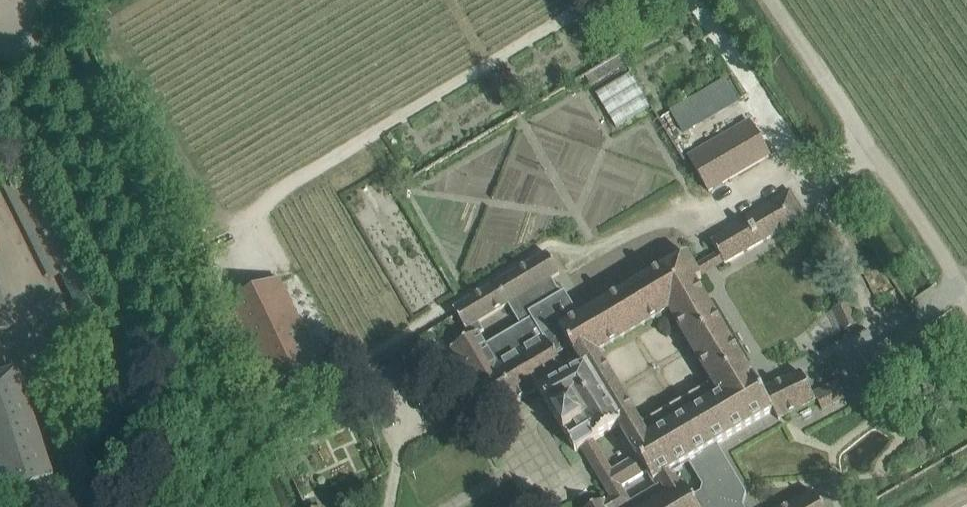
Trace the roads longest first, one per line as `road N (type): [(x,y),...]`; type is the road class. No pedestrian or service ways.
road 1 (unclassified): [(3,18),(244,506)]
road 2 (track): [(966,308),(764,0)]

